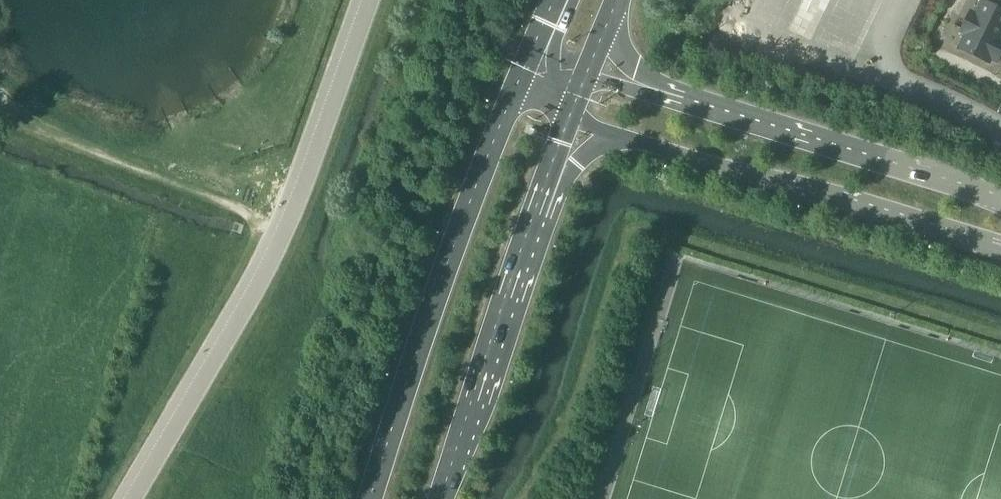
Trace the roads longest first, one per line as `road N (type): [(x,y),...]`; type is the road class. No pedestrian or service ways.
road 1 (secondary): [(527,76),(440,294),(375,498)]
road 2 (unclassified): [(633,142),(1000,252)]
road 3 (unclassified): [(1000,201),(645,92)]
road 4 (secondary): [(445,498),(551,176)]

